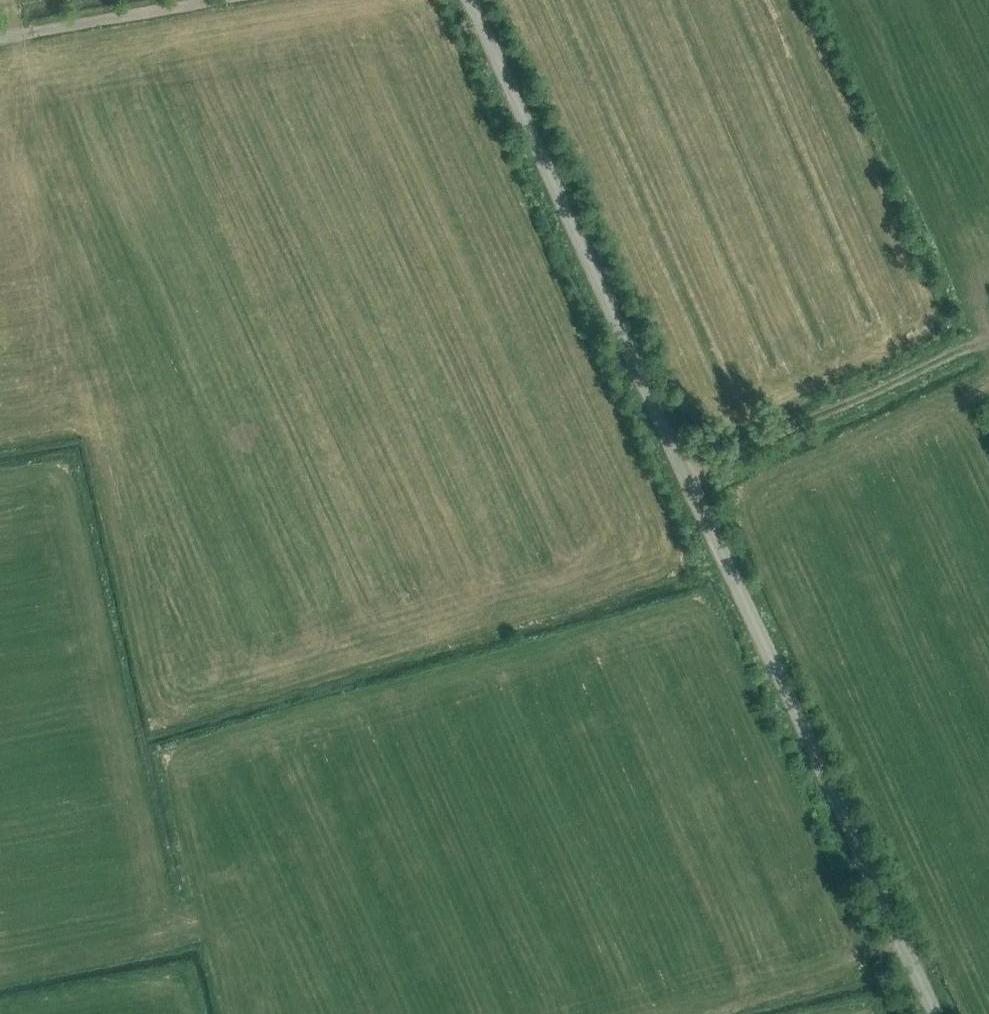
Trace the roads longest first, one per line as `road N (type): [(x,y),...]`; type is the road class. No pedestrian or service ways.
road 1 (unclassified): [(936,1013),(473,0)]
road 2 (track): [(219,0),(0,39)]

